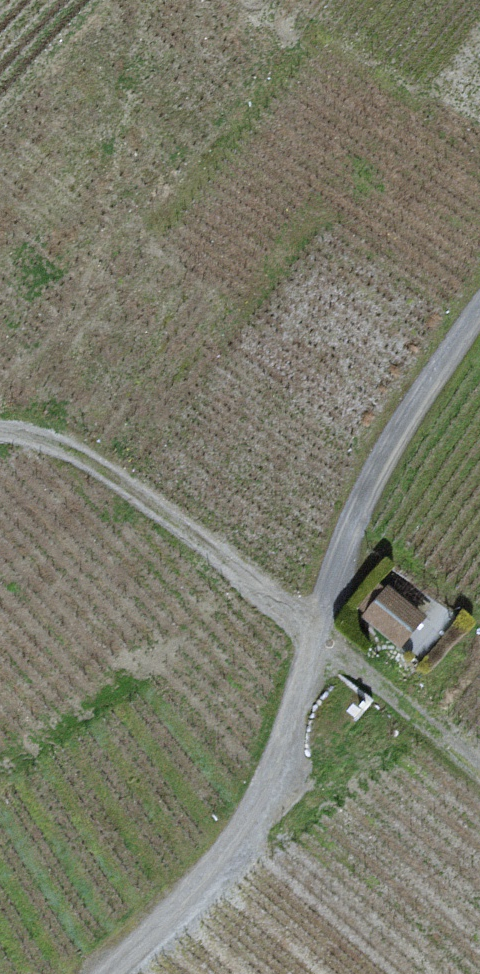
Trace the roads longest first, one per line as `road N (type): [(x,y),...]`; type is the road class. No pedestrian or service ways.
road 1 (track): [(479,308),(379,457),(327,587),(267,788),(213,878),(116,973)]
road 2 (track): [(479,776),(315,633),(122,484),(54,441),(0,430)]

